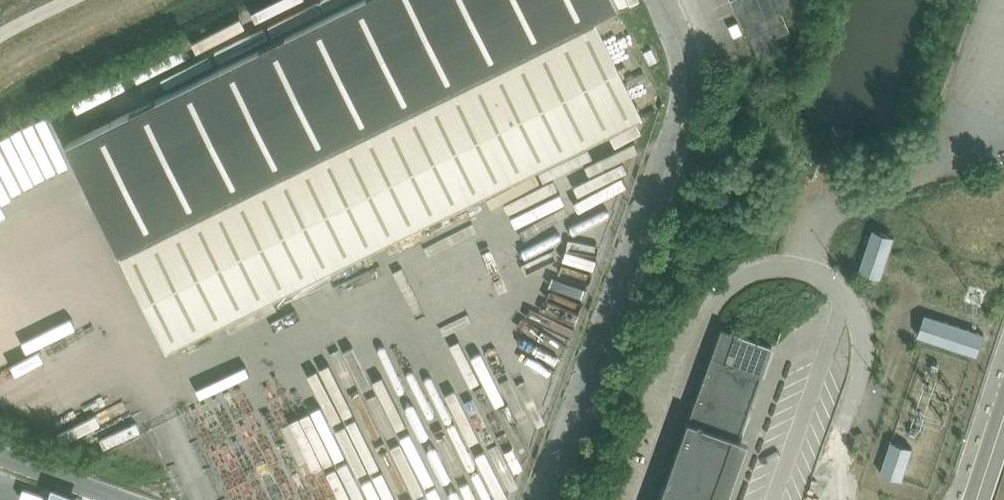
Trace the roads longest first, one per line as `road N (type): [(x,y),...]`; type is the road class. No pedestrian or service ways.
road 1 (unclassified): [(543,499),(682,122),(684,49),(661,0)]

